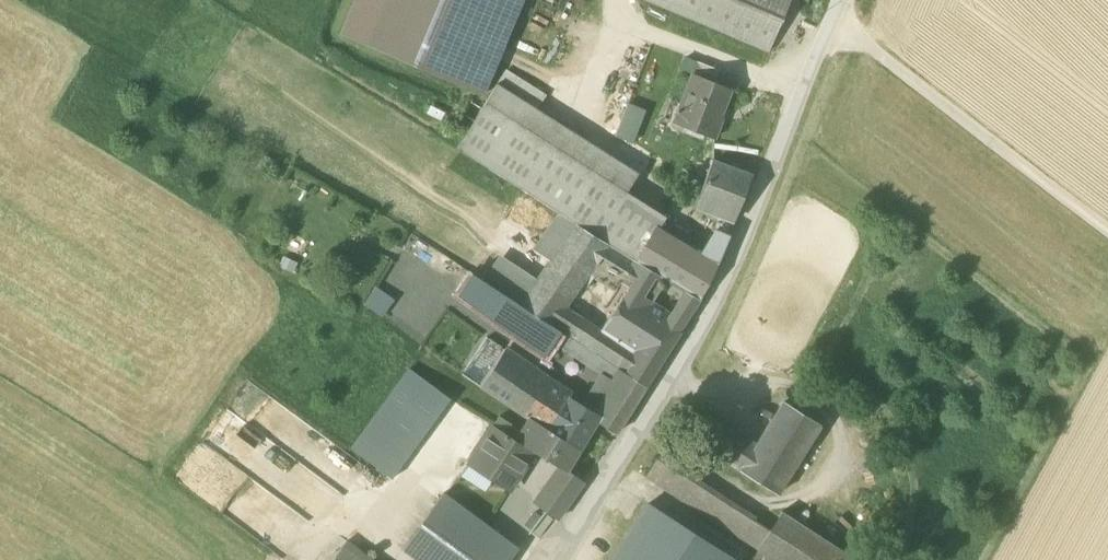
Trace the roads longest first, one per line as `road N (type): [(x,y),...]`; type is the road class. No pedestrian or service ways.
road 1 (residential): [(848,0),(723,308),(568,559)]
road 2 (track): [(837,23),(1107,230)]

